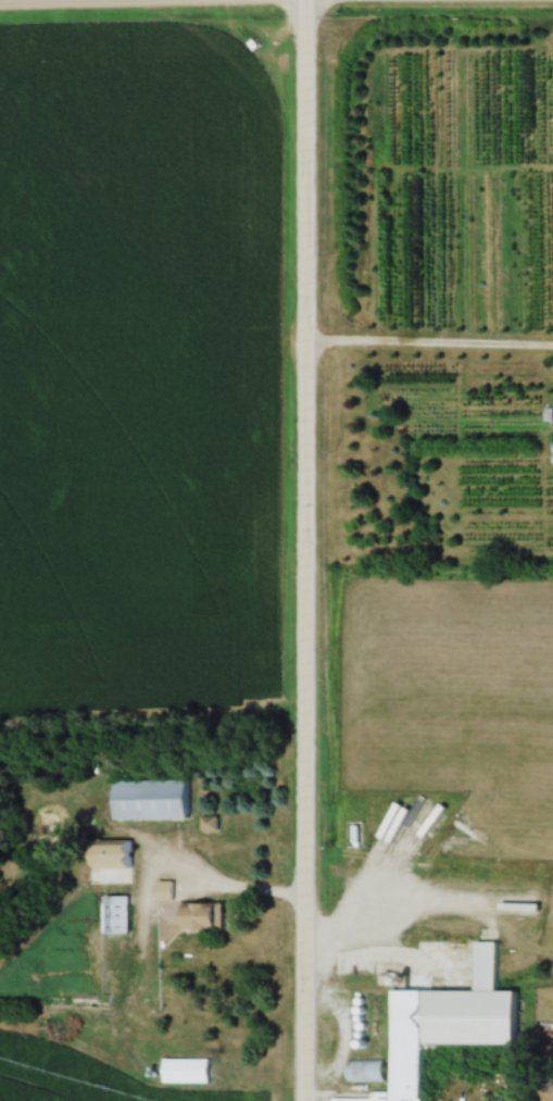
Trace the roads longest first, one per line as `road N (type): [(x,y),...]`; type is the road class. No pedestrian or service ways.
road 1 (tertiary): [(303,1100),(307,0)]
road 2 (residential): [(307,0),(0,7)]

